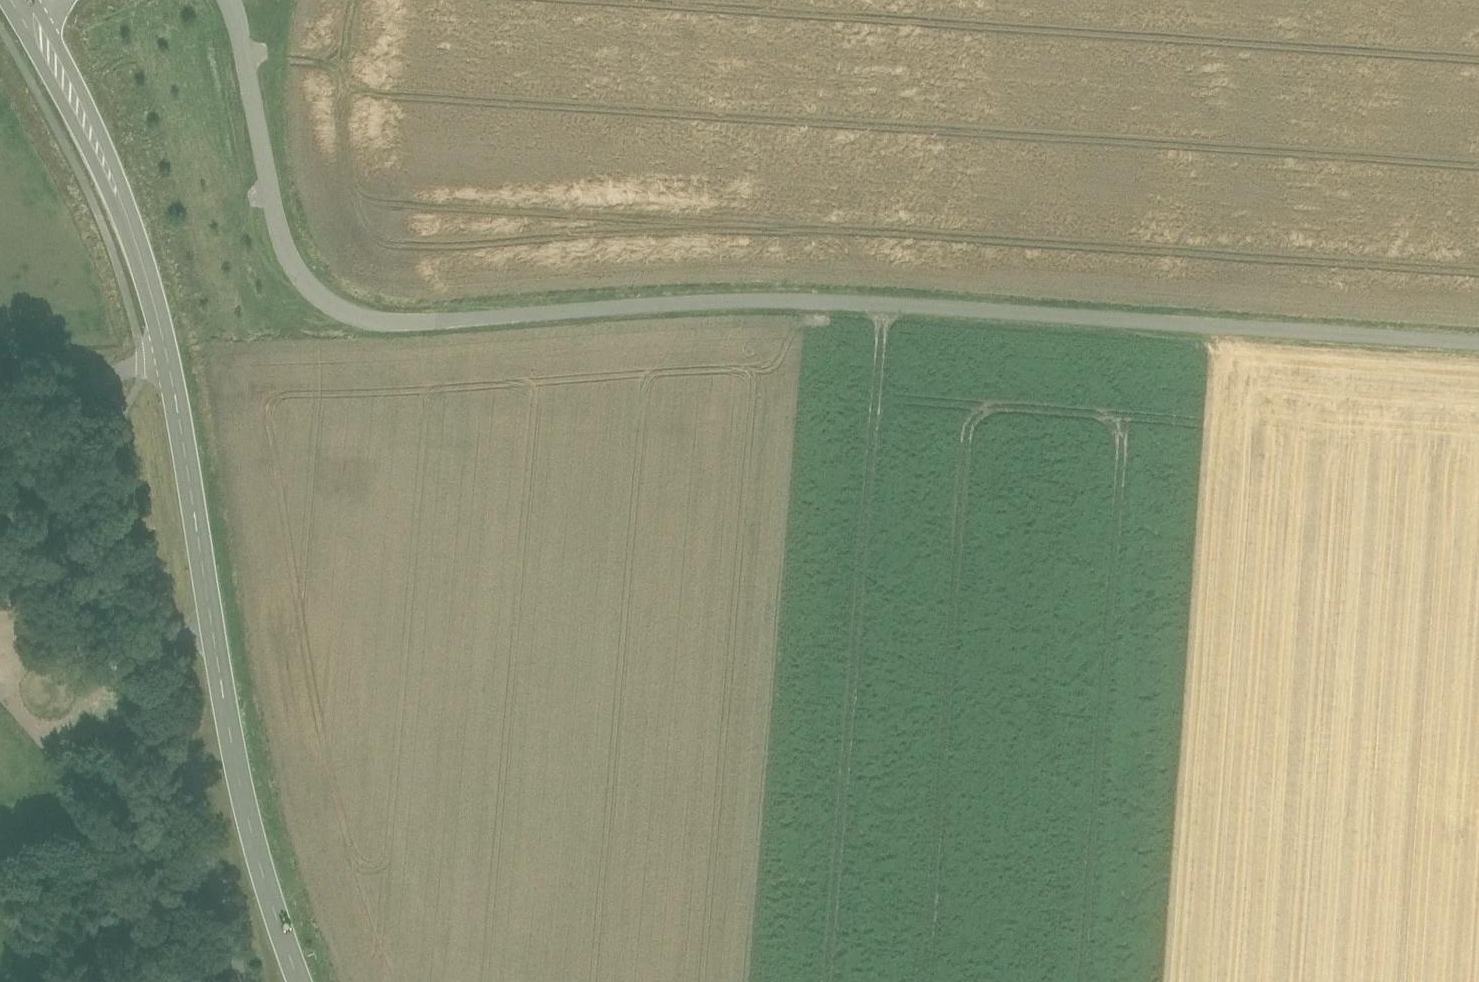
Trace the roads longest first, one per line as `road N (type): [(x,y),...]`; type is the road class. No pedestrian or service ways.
road 1 (track): [(228,0),(285,246),(312,288),(371,321),(798,301),(1478,345)]
road 2 (tertiary): [(19,0),(92,135),(145,271),(174,385),(248,816),(302,981)]

